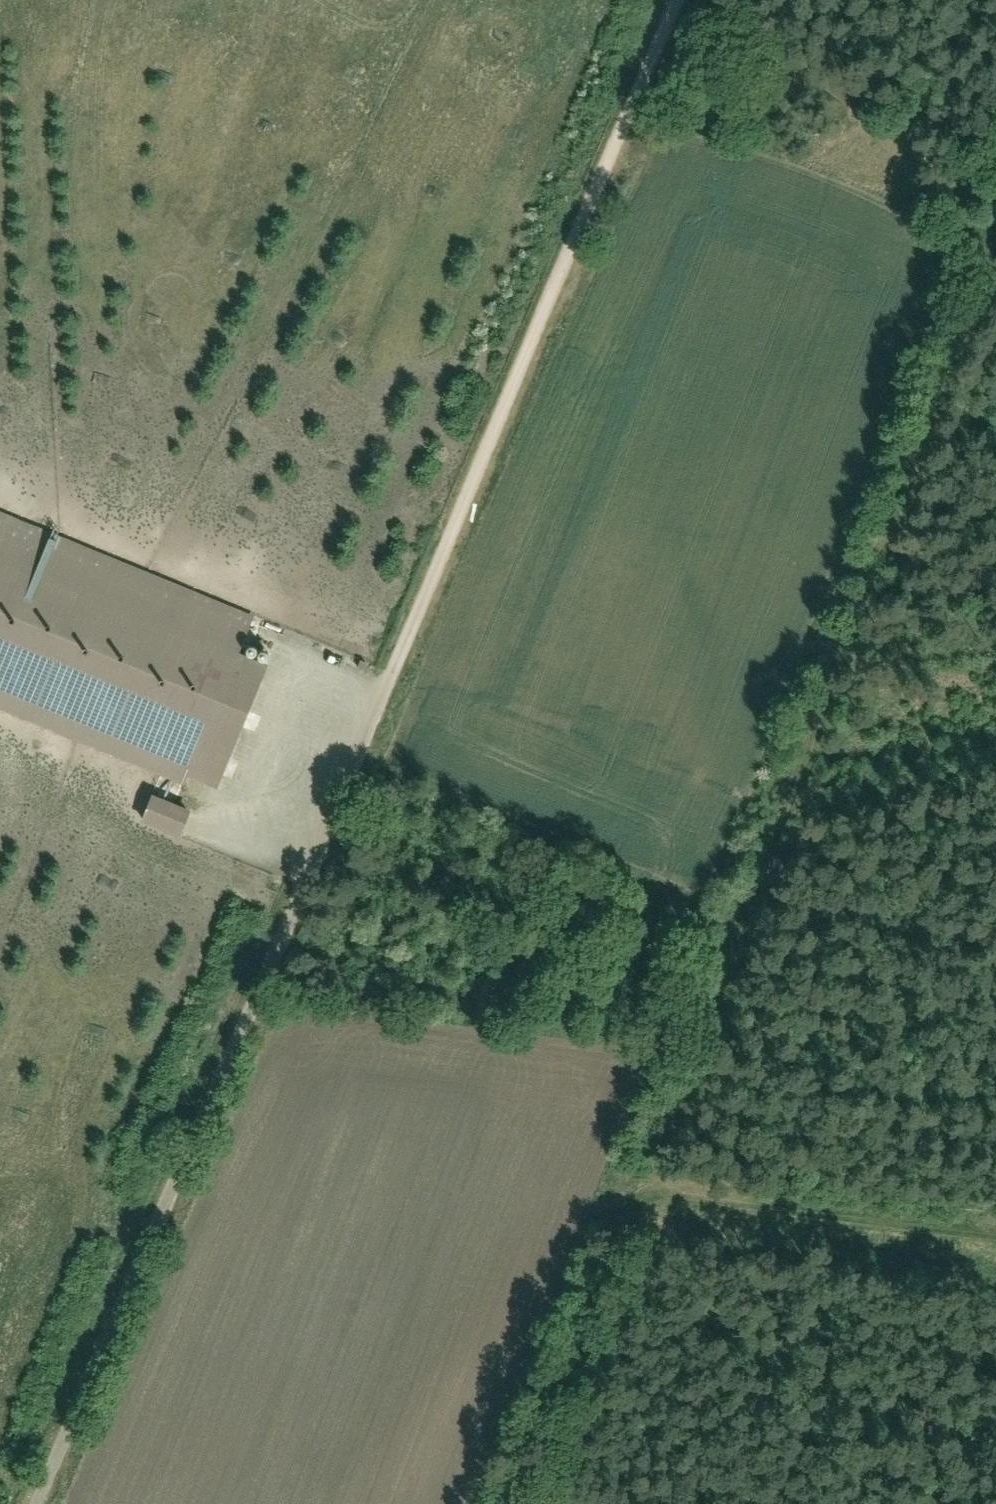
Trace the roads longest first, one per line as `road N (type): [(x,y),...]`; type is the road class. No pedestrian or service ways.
road 1 (track): [(41,1503),(681,0)]

